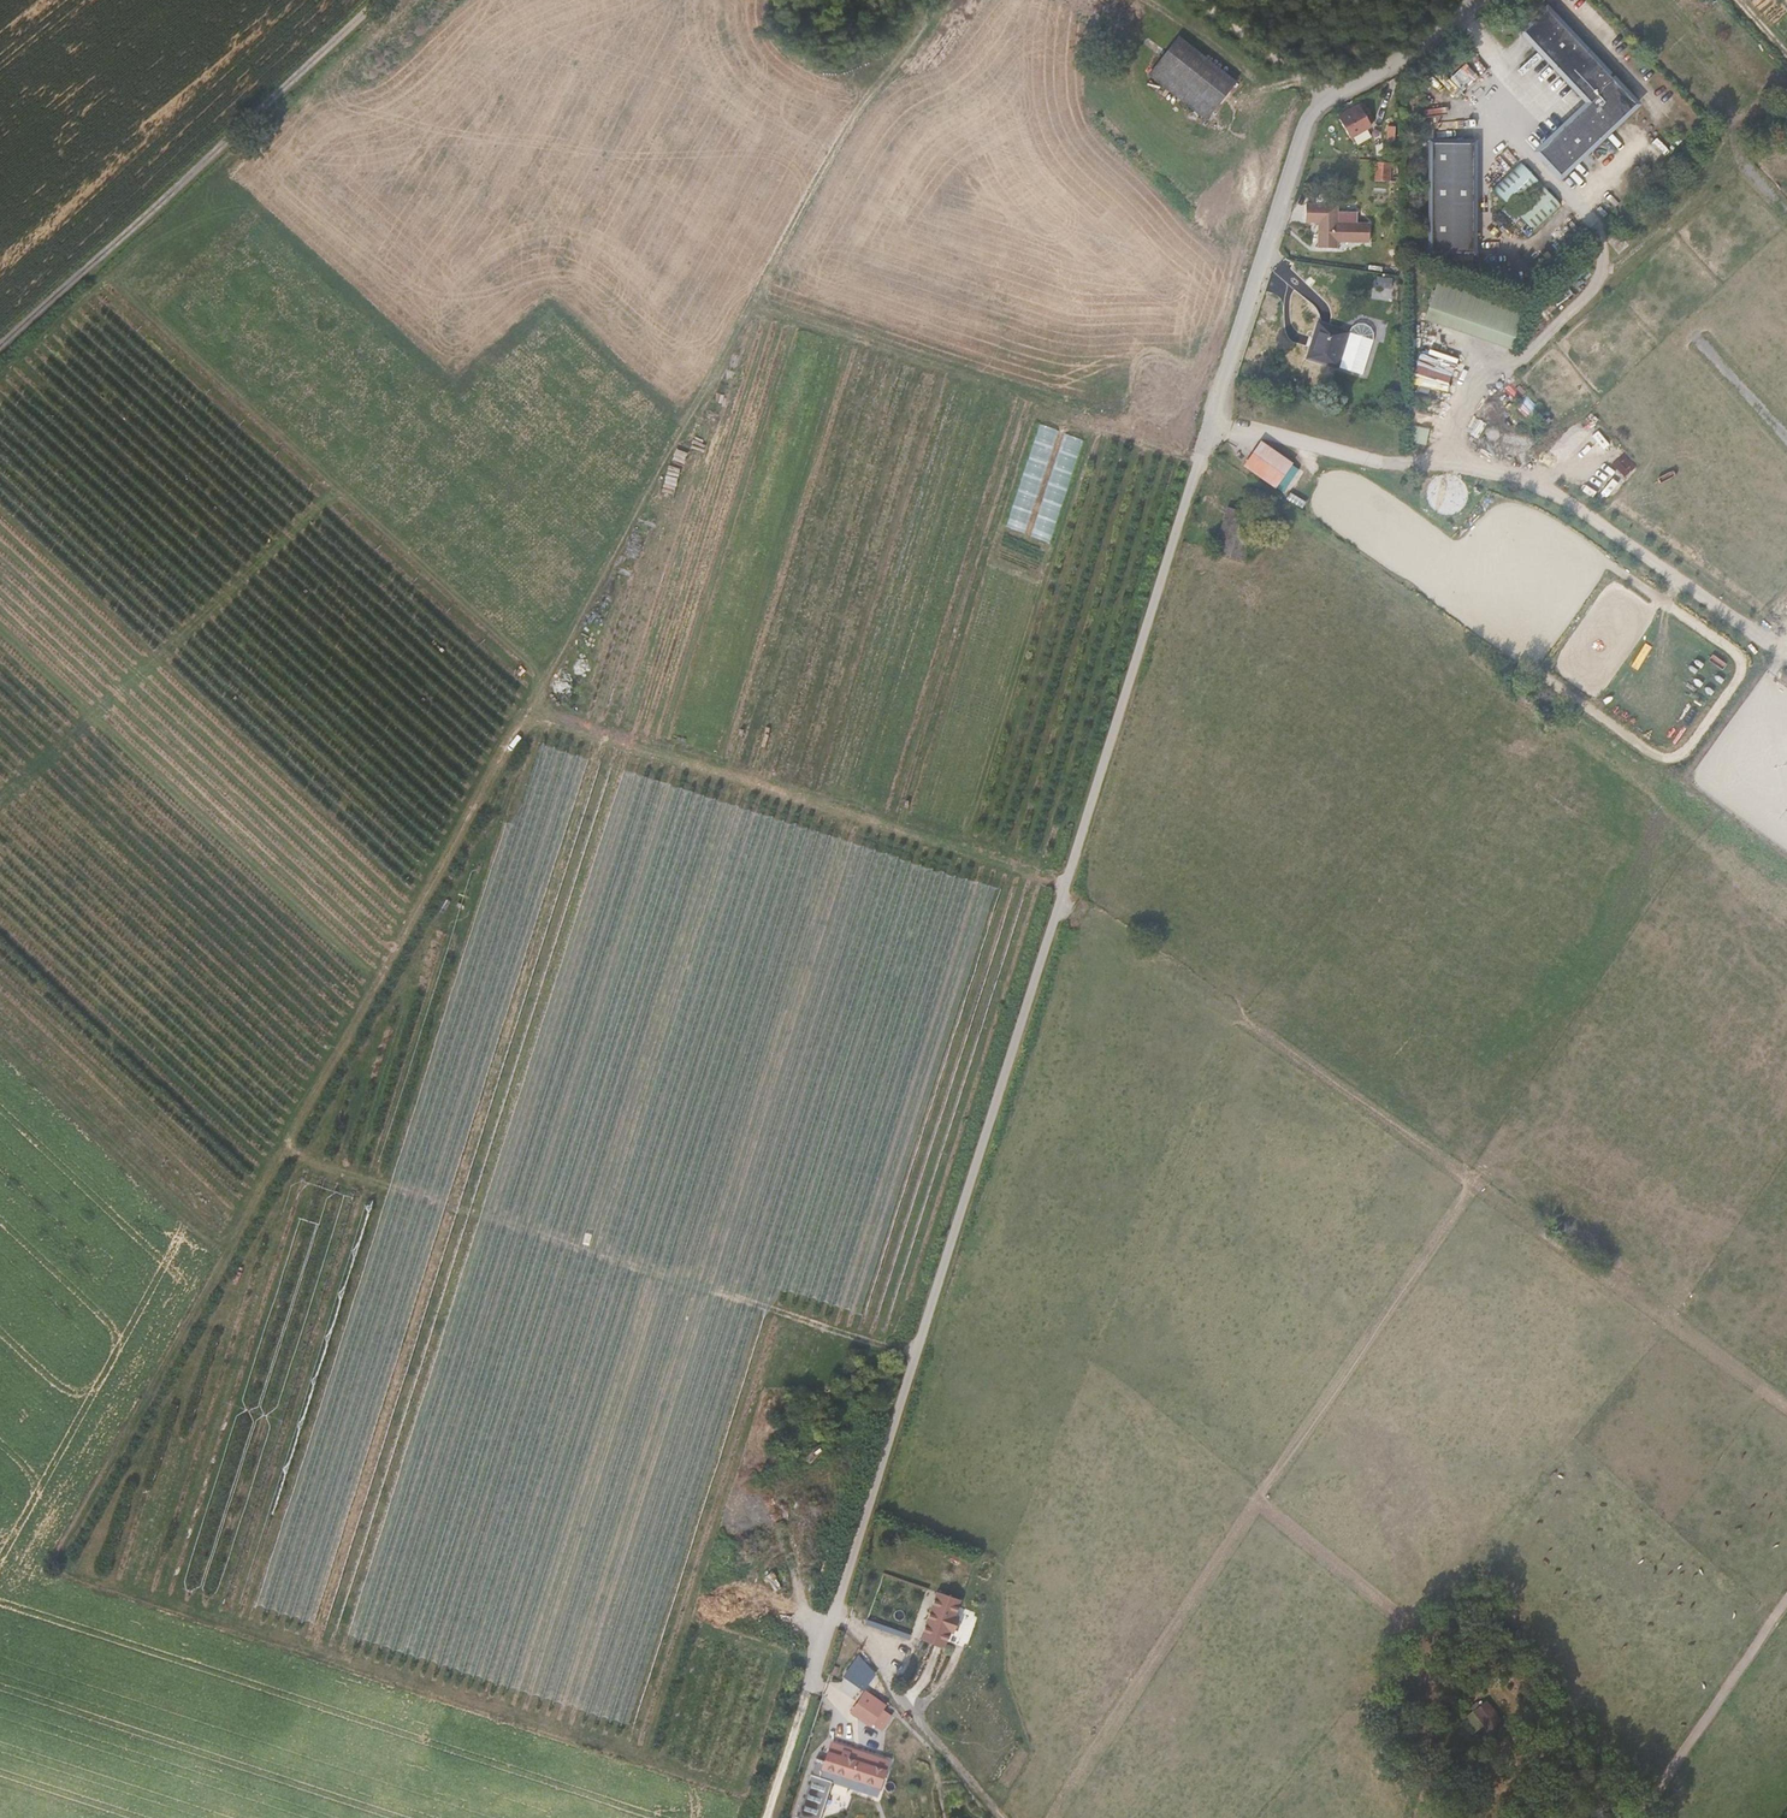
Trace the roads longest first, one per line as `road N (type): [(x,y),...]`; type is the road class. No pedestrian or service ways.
road 1 (unclassified): [(1481,0),(1314,109),(1215,428)]
road 2 (track): [(374,0),(0,346)]
road 3 (track): [(765,1817),(819,1658)]
road 4 (track): [(1324,101),(1202,0)]

